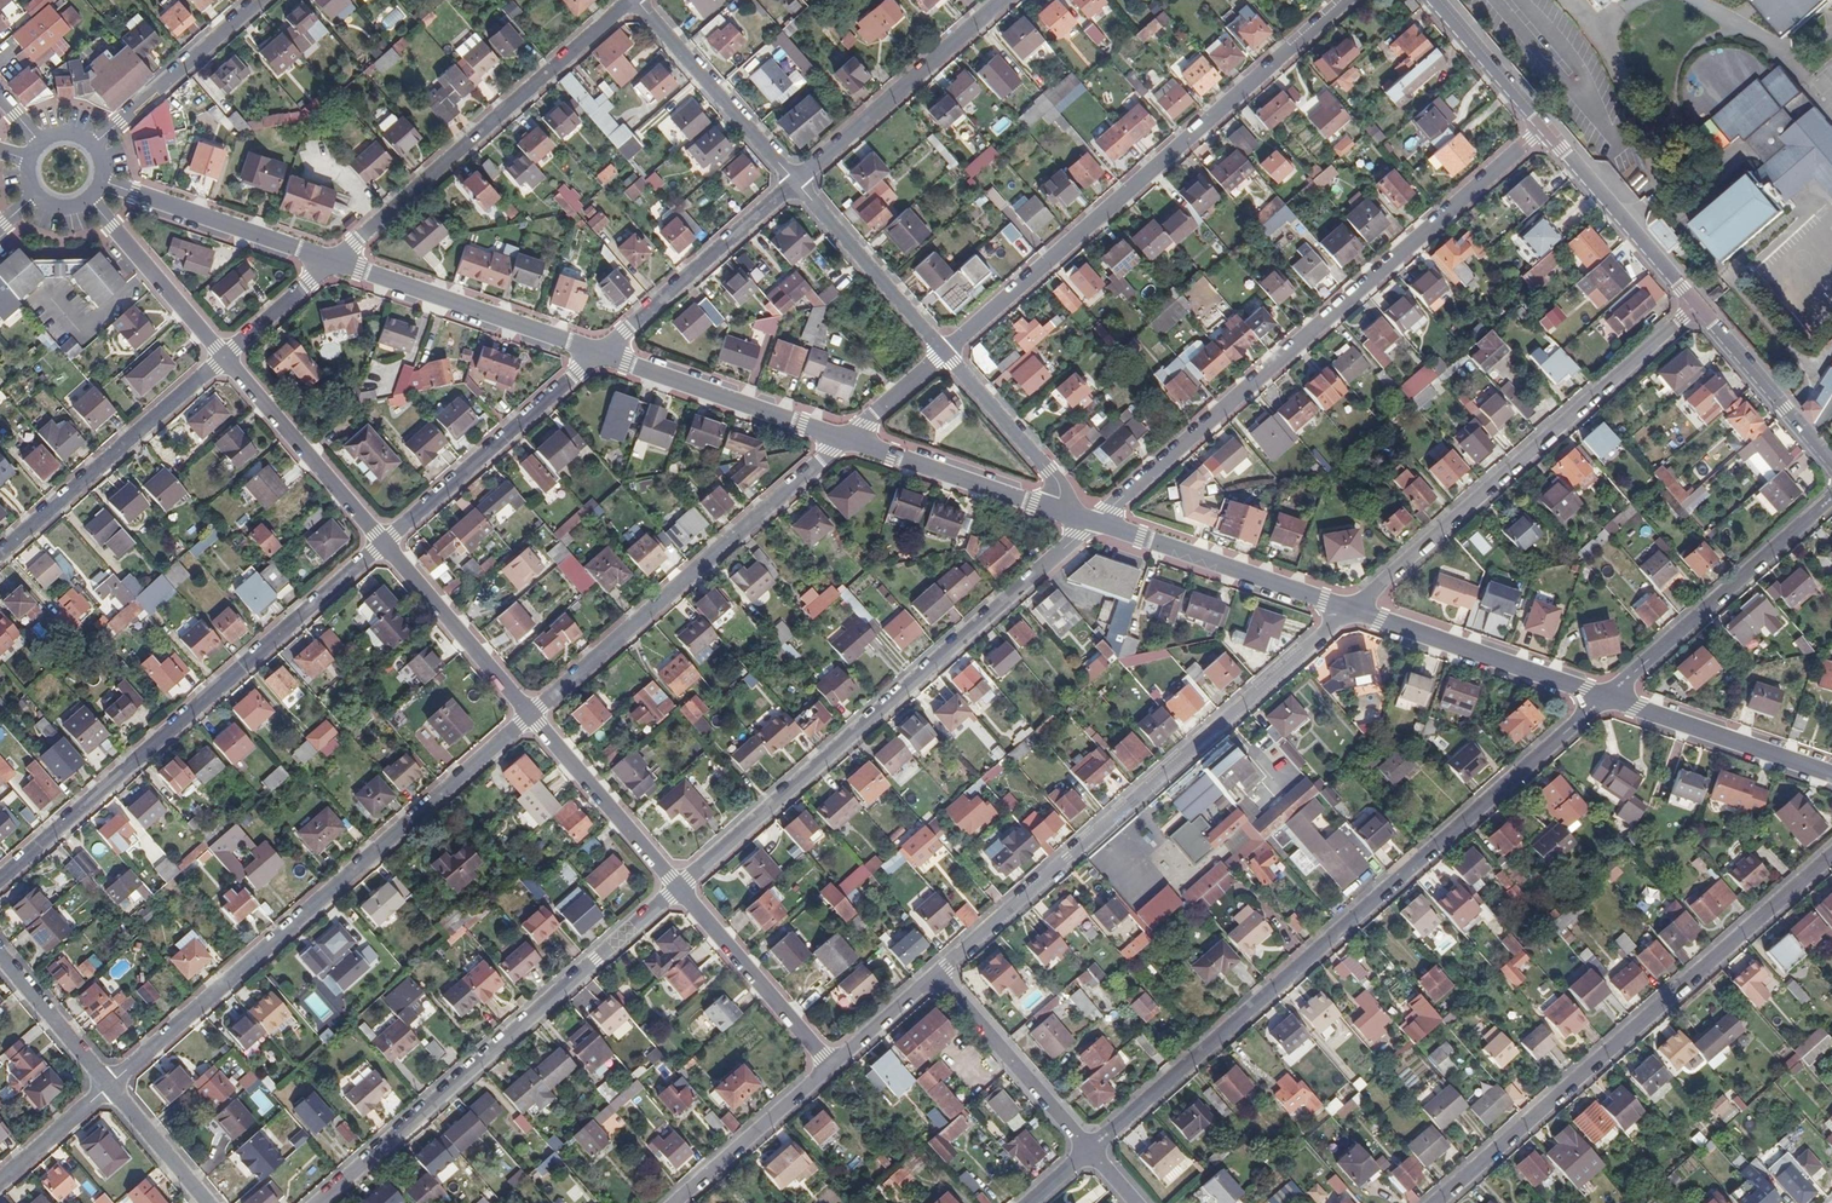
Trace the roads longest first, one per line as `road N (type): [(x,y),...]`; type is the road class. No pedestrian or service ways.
road 1 (residential): [(1090,1150),(1607,696)]
road 2 (residential): [(1543,137),(1094,522)]
road 3 (residential): [(111,1085),(530,716)]
road 4 (residential): [(1094,522),(678,888)]
road 5 (residential): [(938,976),(1352,610)]
road 6 (residential): [(1338,0),(944,352)]
road 7 (residential): [(1437,1202),(1831,855)]
road 8 (residential): [(0,880),(384,543)]
road 9 (residential): [(678,888),(319,1202)]
road 10 (residential): [(1697,306),(1352,610)]
road 11 (residential): [(530,716),(849,438)]
road 12 (residential): [(334,261),(632,0)]
road 13 (residential): [(1607,696),(1831,496)]
road 14 (residential): [(0,554),(223,357)]
road 15 (residential): [(384,543),(603,352)]
road 16 (tertiary): [(603,352),(334,261)]
road 17 (residential): [(796,181),(1003,0)]
road 18 (tertiary): [(1352,610),(1094,522)]
road 19 (tertiary): [(1607,696),(1352,610)]
road 20 (tertiary): [(849,438),(603,352)]
road 21 (tertiary): [(1094,522),(849,438)]
road 22 (residential): [(603,352),(796,181)]
road 23 (tertiary): [(334,261),(101,182)]
road 24 (residential): [(223,357),(384,543)]
road 25 (residential): [(796,181),(637,0)]
road 26 (tertiary): [(1831,775),(1607,696)]
road 27 (residential): [(678,888),(830,1066)]
road 28 (residential): [(938,976),(1090,1150)]
road 29 (residential): [(530,716),(678,888)]
road 30 (residential): [(1094,522),(944,352)]
road 31 (residential): [(384,543),(530,716)]
road 32 (residential): [(944,352),(796,181)]
road 33 (residential): [(90,144),(259,0)]
road 34 (tertiary): [(1697,306),(1831,476)]
road 35 (residential): [(674,1202),(830,1066)]
road 36 (residential): [(91,198),(223,357)]
road 37 (tertiary): [(1543,137),(1425,0)]
road 38 (residential): [(111,1085),(0,954)]
road 39 (residential): [(209,1202),(111,1085)]
road 40 (tertiary): [(1643,249),(1543,137)]
road 41 (residential): [(0,1182),(111,1085)]
road 42 (residential): [(223,357),(334,261)]
road 43 (residential): [(830,1066),(938,976)]
road 44 (residential): [(944,352),(849,438)]

